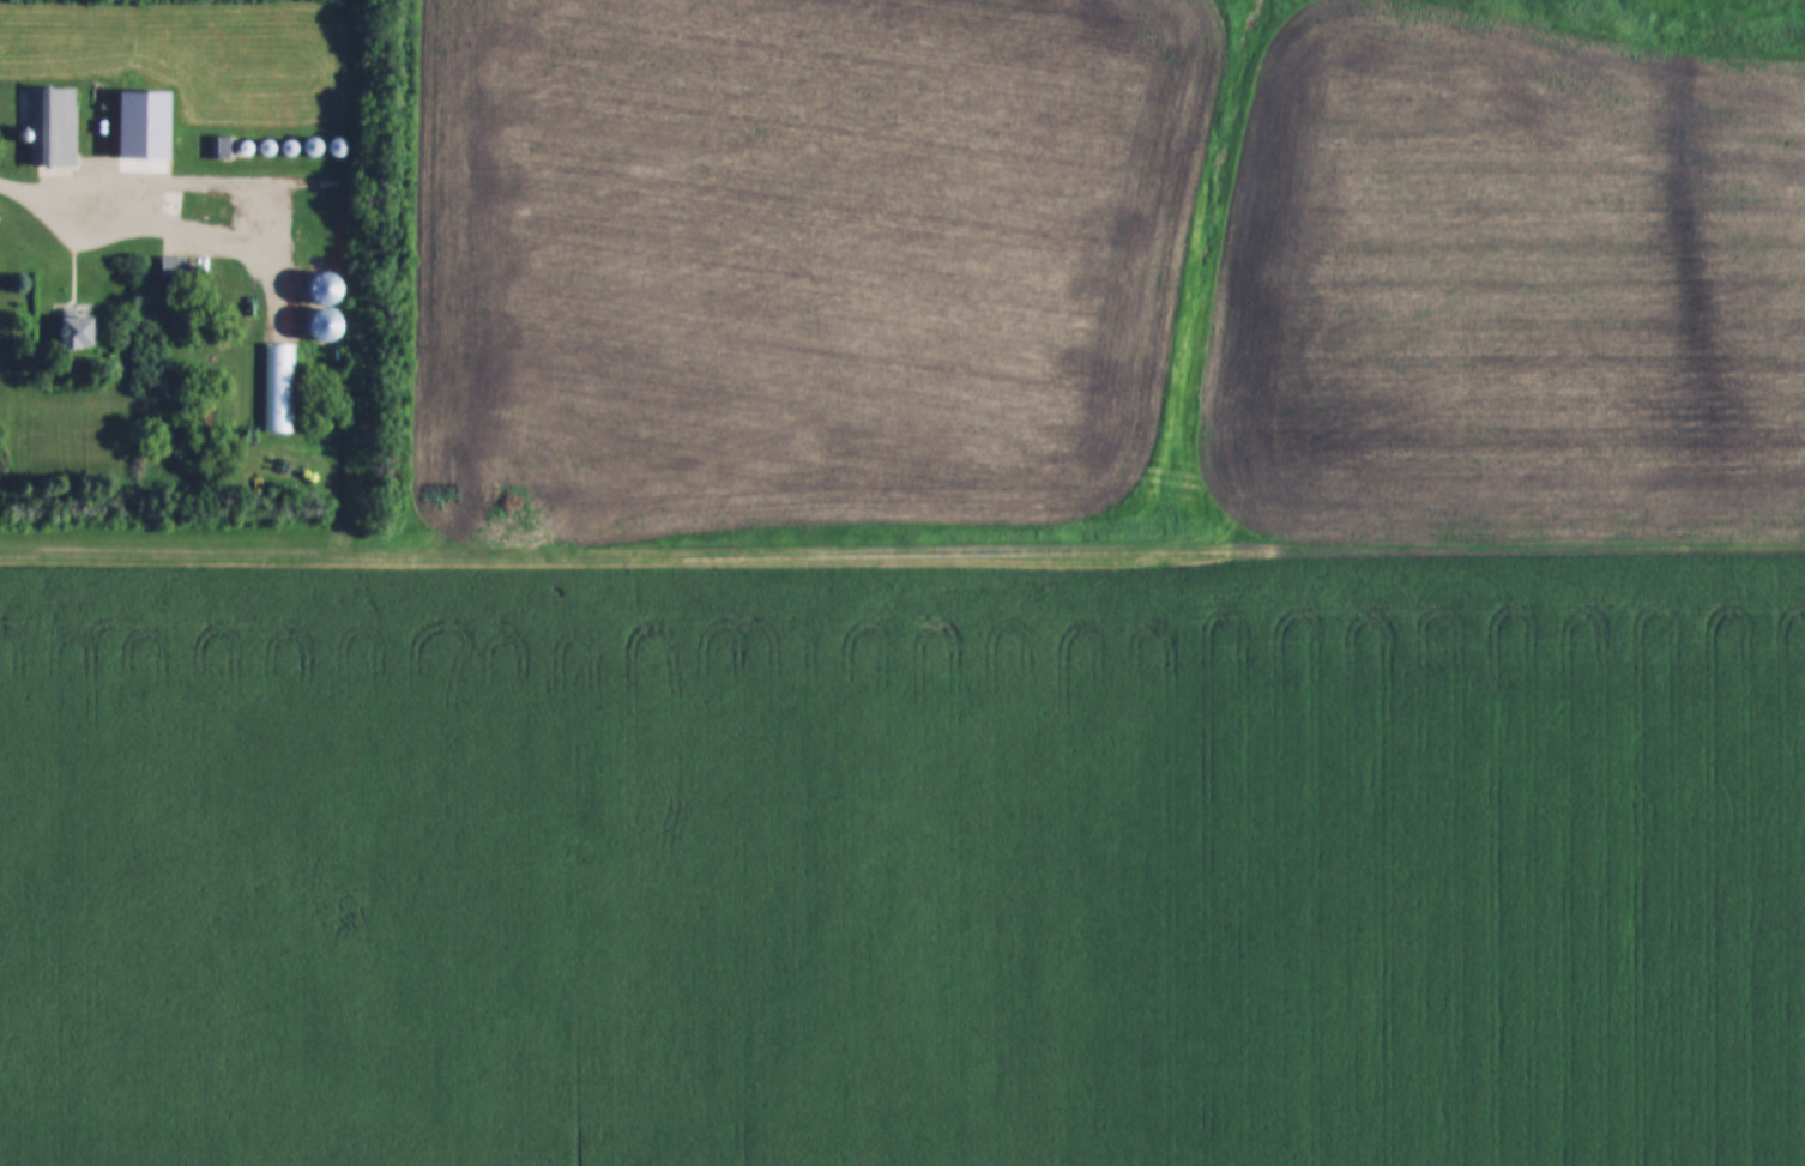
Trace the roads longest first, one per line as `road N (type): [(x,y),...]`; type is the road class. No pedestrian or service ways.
road 1 (track): [(1804,539),(0,540)]

